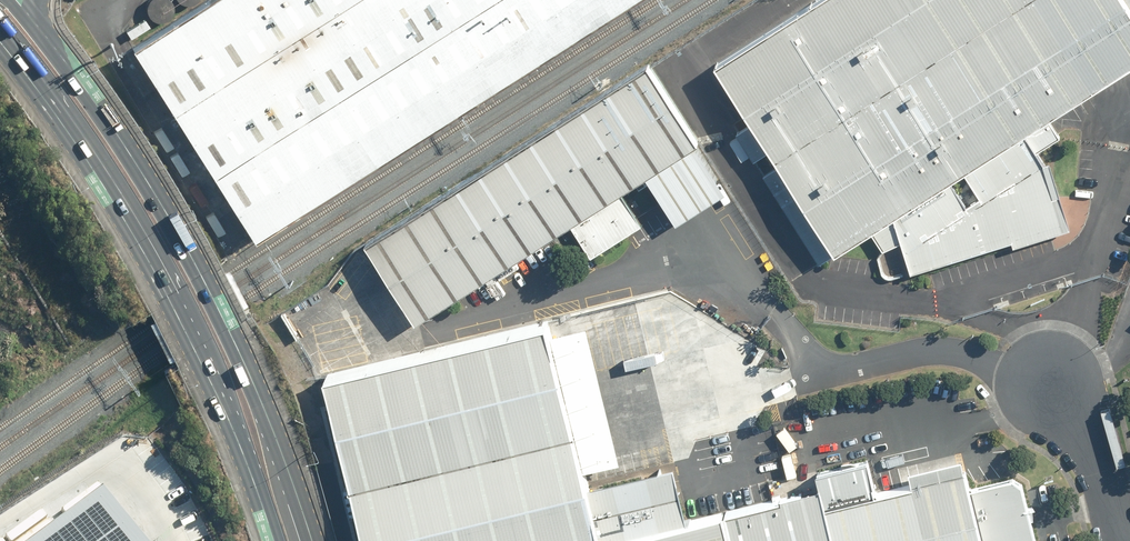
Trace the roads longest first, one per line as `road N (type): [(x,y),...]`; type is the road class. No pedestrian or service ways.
road 1 (primary): [(31,19),(143,172),(200,274),(272,431),(307,540)]
road 2 (primary): [(275,540),(227,411),(134,222),(0,29)]
road 3 (residential): [(1112,540),(1060,374)]

